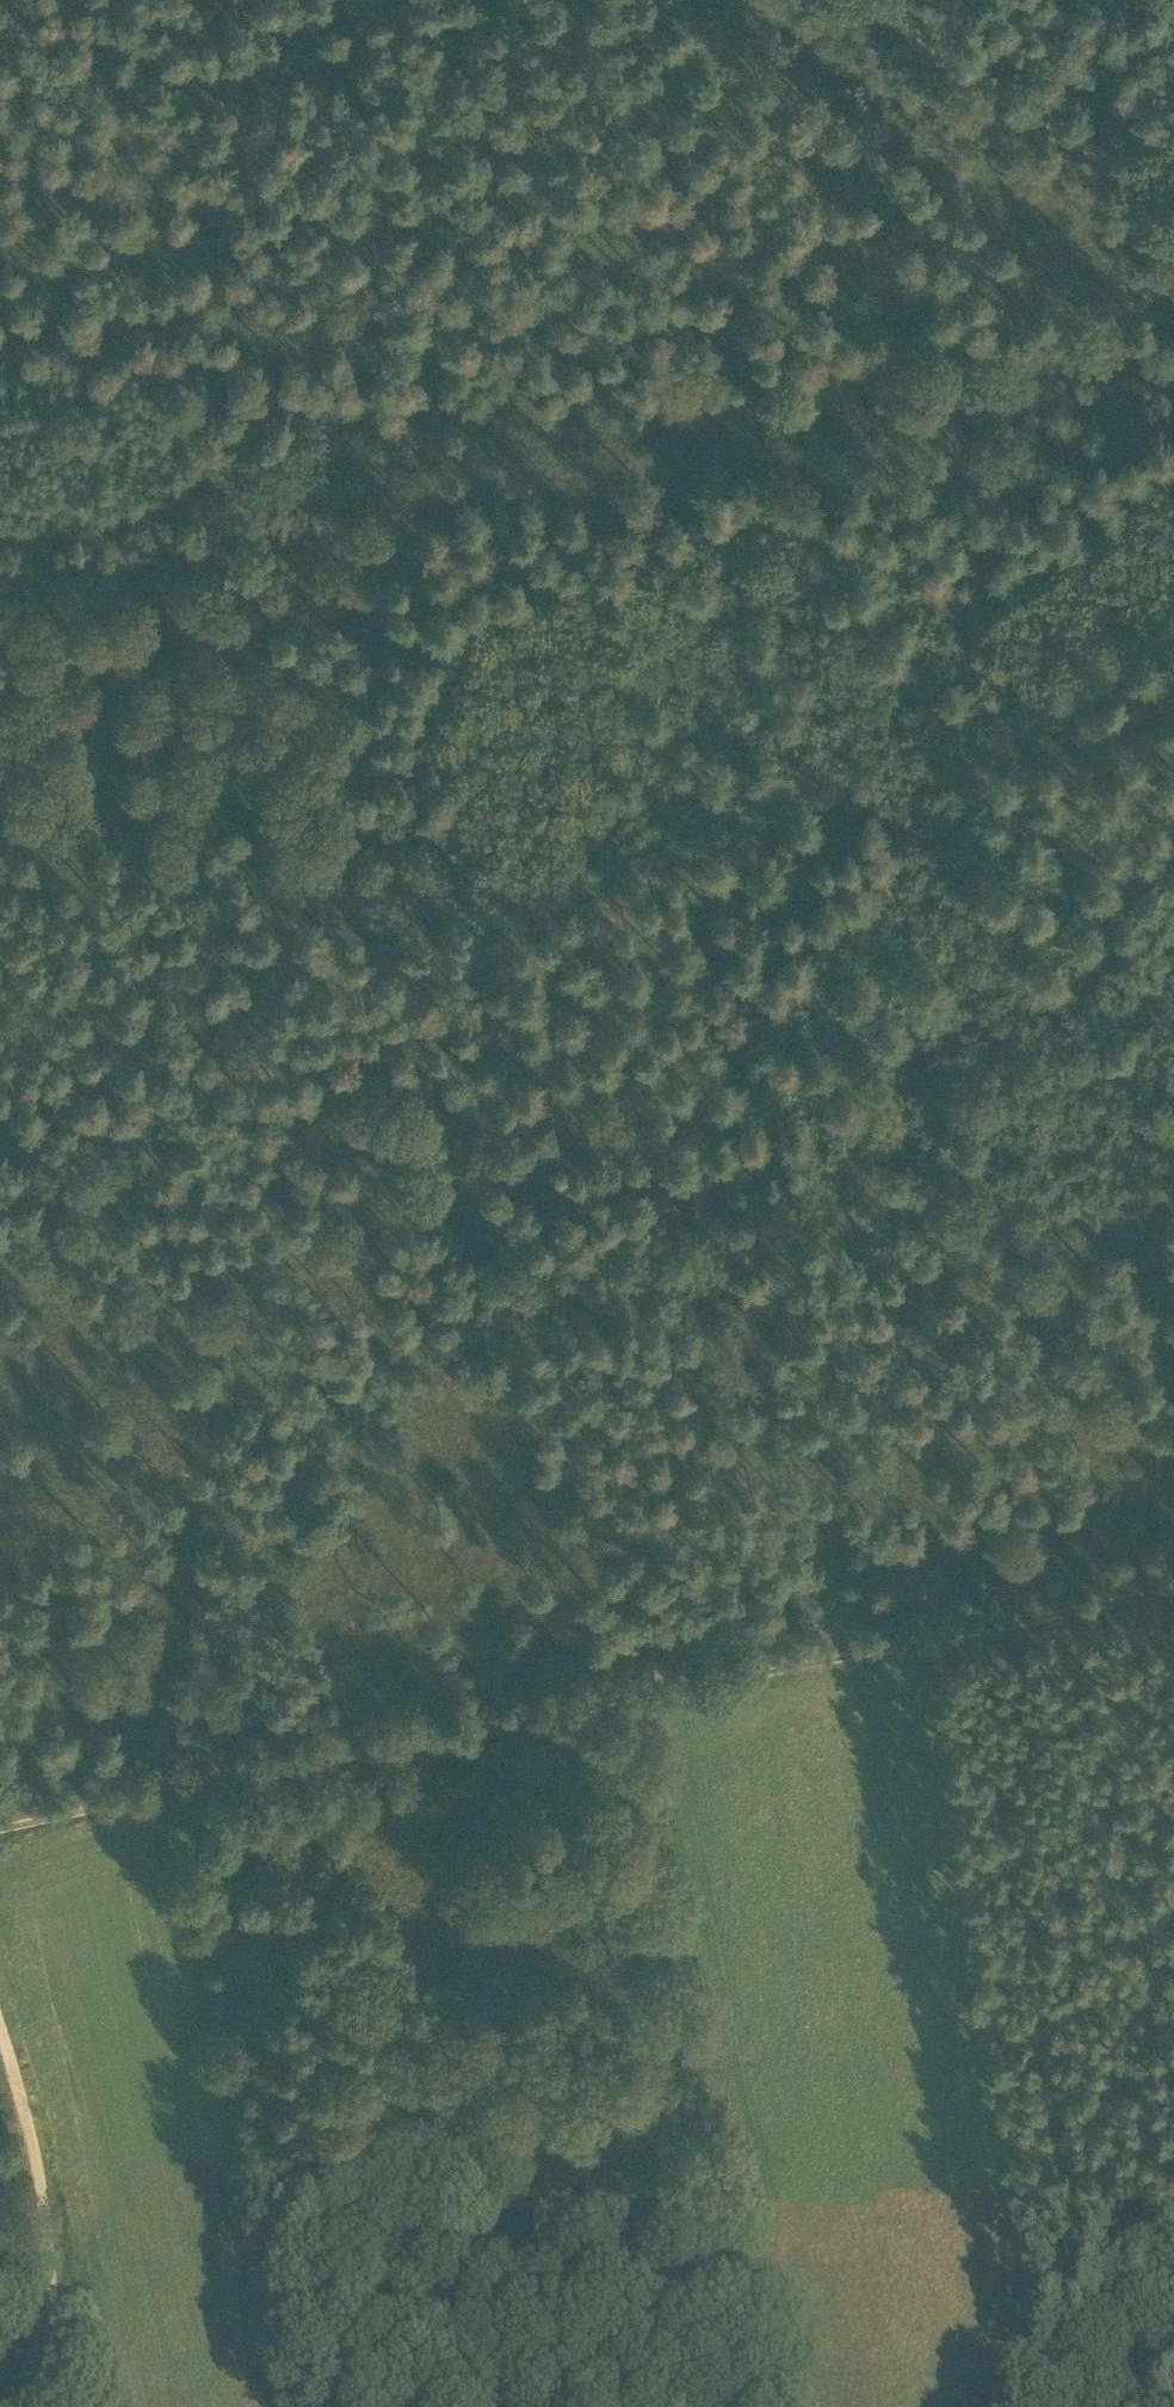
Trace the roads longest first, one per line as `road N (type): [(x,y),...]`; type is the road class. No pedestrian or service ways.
road 1 (track): [(1173,1585),(0,1829)]
road 2 (track): [(1173,223),(827,0)]
road 3 (track): [(0,2031),(33,2143),(74,2406)]
road 4 (track): [(1118,1190),(1173,1342)]

